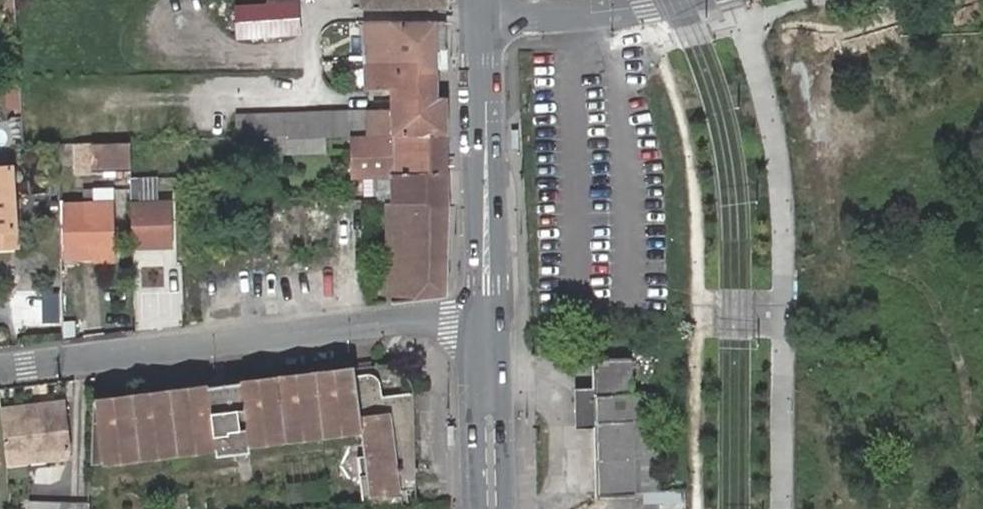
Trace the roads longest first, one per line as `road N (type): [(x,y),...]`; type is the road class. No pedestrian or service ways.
road 1 (residential): [(487,315),(0,367)]
road 2 (primary): [(487,18),(487,315)]
road 3 (primary): [(487,315),(493,508)]
road 4 (residential): [(672,0),(487,18)]

